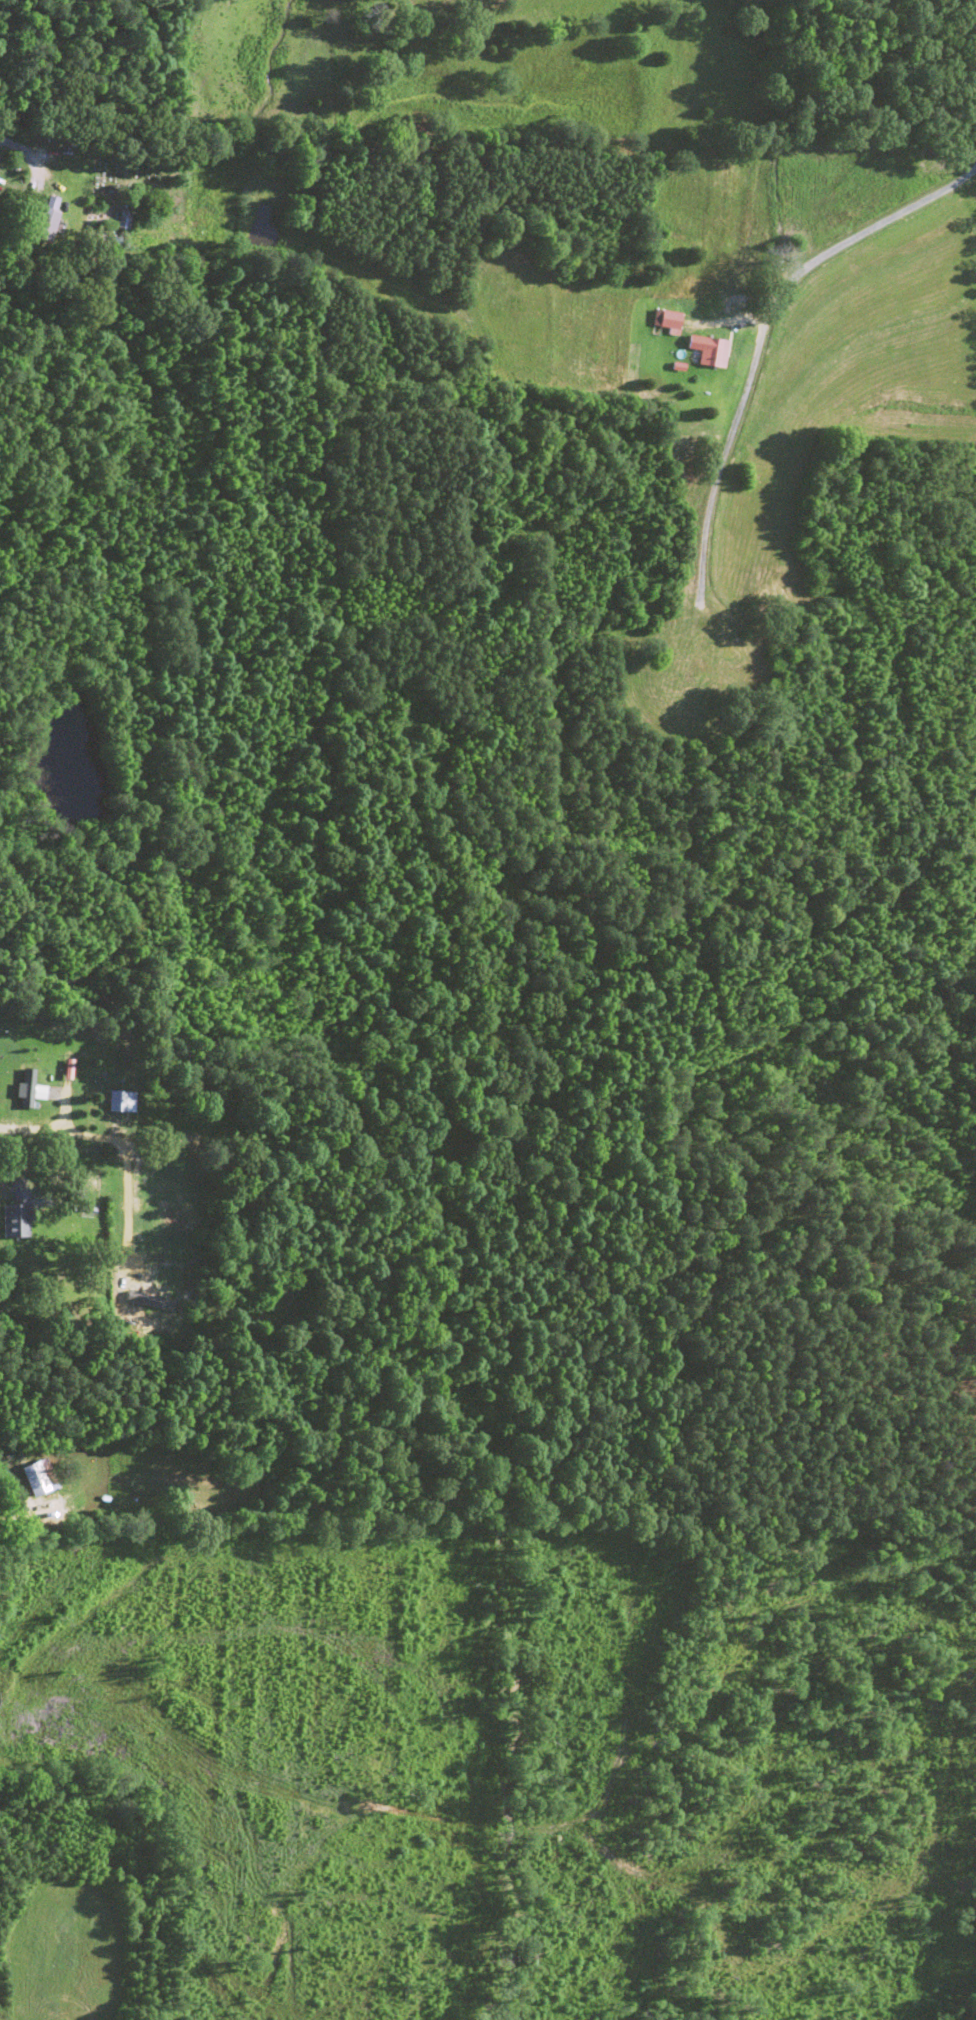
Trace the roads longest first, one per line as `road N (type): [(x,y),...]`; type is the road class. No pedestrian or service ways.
road 1 (residential): [(911,1638),(854,891),(859,715),(879,473),(917,178),(952,154),(966,104),(969,0)]
road 2 (residential): [(139,1221),(0,1268)]

